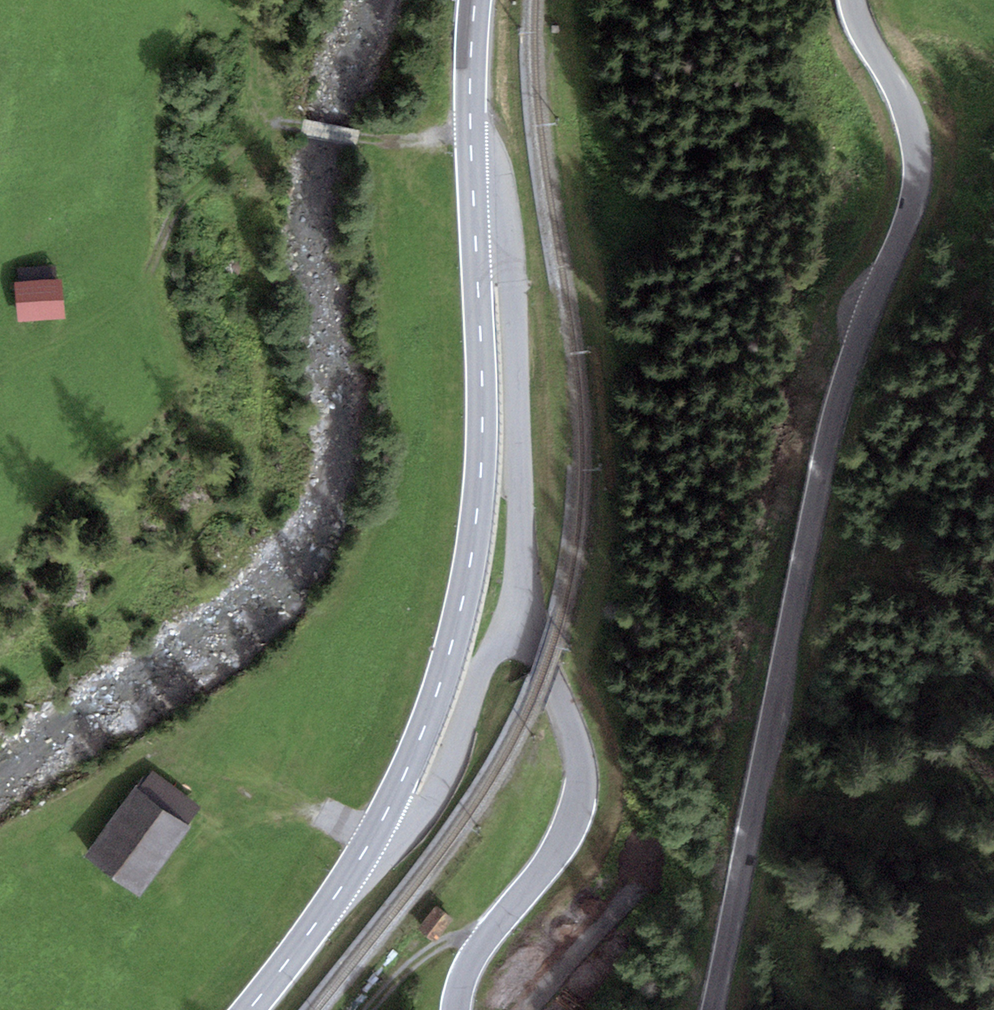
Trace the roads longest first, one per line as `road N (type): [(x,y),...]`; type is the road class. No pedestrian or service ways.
road 1 (unclassified): [(715,1009),(818,494),(918,178),(906,108),(852,0)]
road 2 (secondary): [(476,182),(486,427),(480,508),(426,734),(376,844)]
road 3 (unclassified): [(476,182),(514,290),(524,636)]
road 4 (unclassified): [(524,636),(559,697),(576,771),(568,818),(551,855),(464,974),(458,1009)]
road 5 (unclassified): [(524,636),(491,655),(428,809),(376,844)]
road 6 (secondary): [(376,844),(253,1009)]
road 7 (secondary): [(478,0),(471,53),(476,182)]
road 8 (track): [(301,133),(401,147),(474,137)]
road 9 (track): [(487,936),(424,955),(372,1009)]

